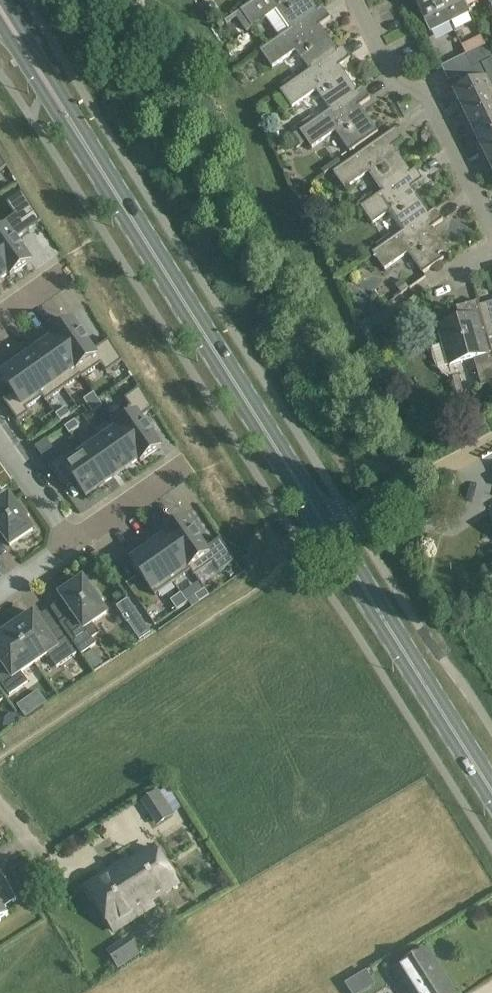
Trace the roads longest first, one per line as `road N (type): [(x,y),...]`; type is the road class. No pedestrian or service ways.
road 1 (primary): [(325,533),(2,12)]
road 2 (primary): [(491,796),(325,533)]
road 3 (residential): [(491,225),(428,98),(397,82),(358,0)]
road 4 (residential): [(325,533),(491,442)]
road 5 (residential): [(71,543),(186,464)]
road 6 (residential): [(0,440),(71,543)]

